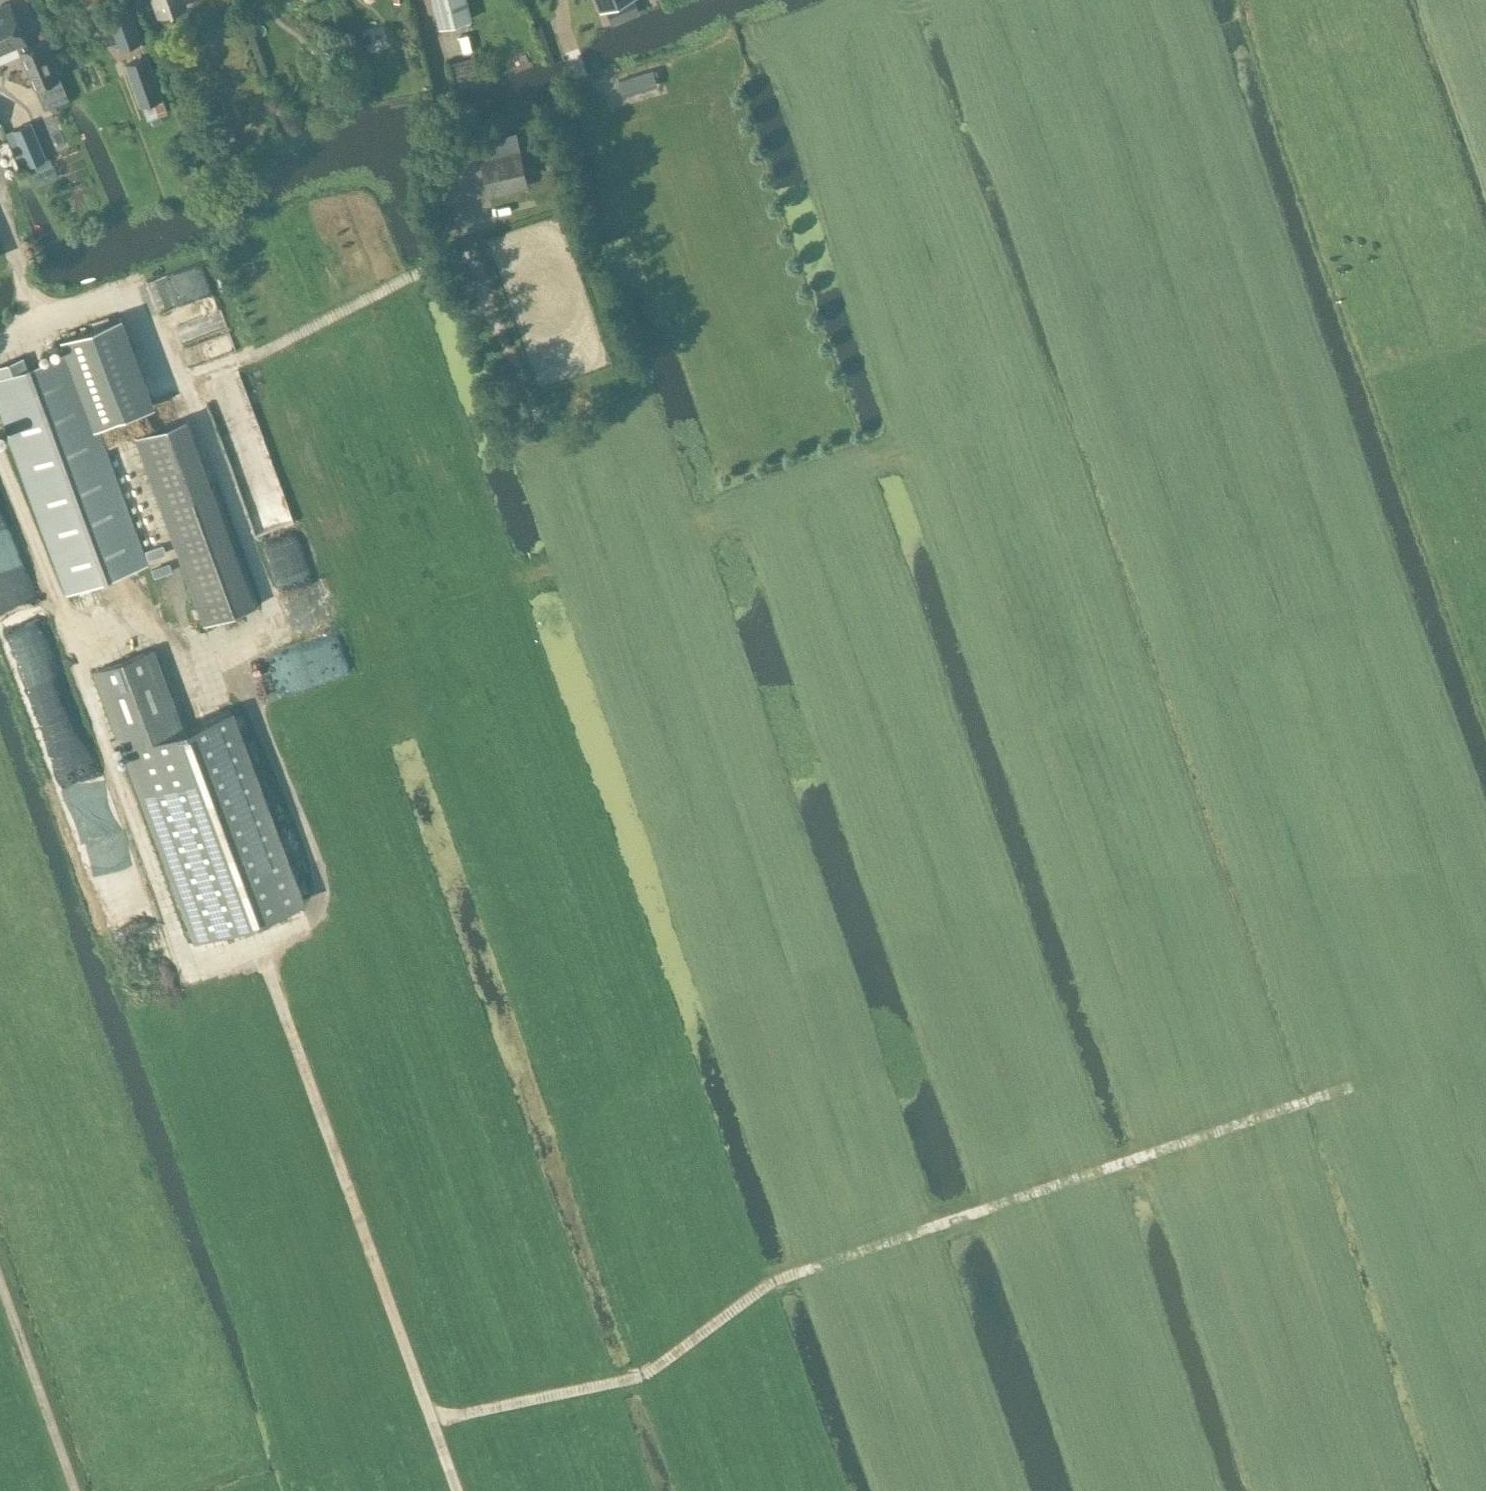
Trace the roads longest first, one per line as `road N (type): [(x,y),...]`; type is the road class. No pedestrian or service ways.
road 1 (track): [(429,1418),(644,1375),(777,1278),(1349,1089)]
road 2 (track): [(456,1490),(259,952)]
road 3 (track): [(77,1490),(0,1279)]

